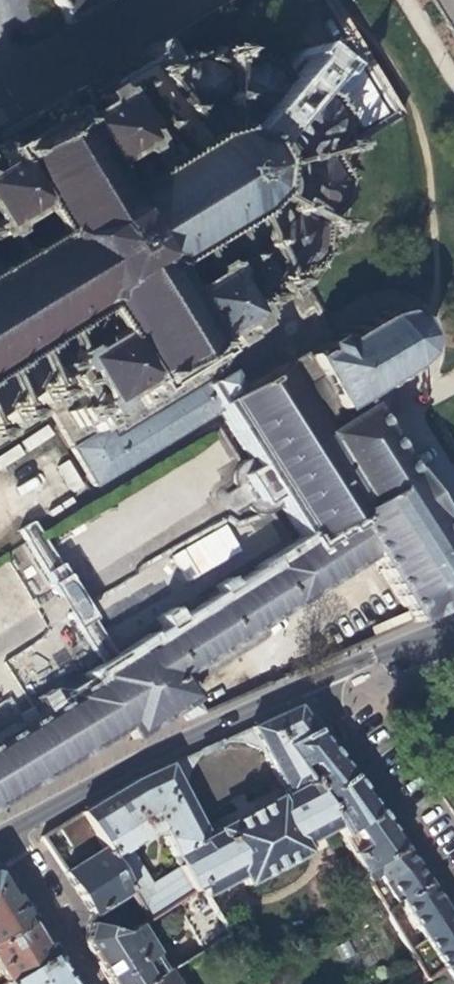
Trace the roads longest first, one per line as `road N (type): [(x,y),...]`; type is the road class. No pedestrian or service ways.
road 1 (residential): [(312,682),(128,761),(0,833)]
road 2 (residential): [(453,886),(312,682)]
road 3 (unclassified): [(0,837),(89,983)]
road 4 (residential): [(453,633),(312,682)]
road 5 (residential): [(34,77),(152,0)]

